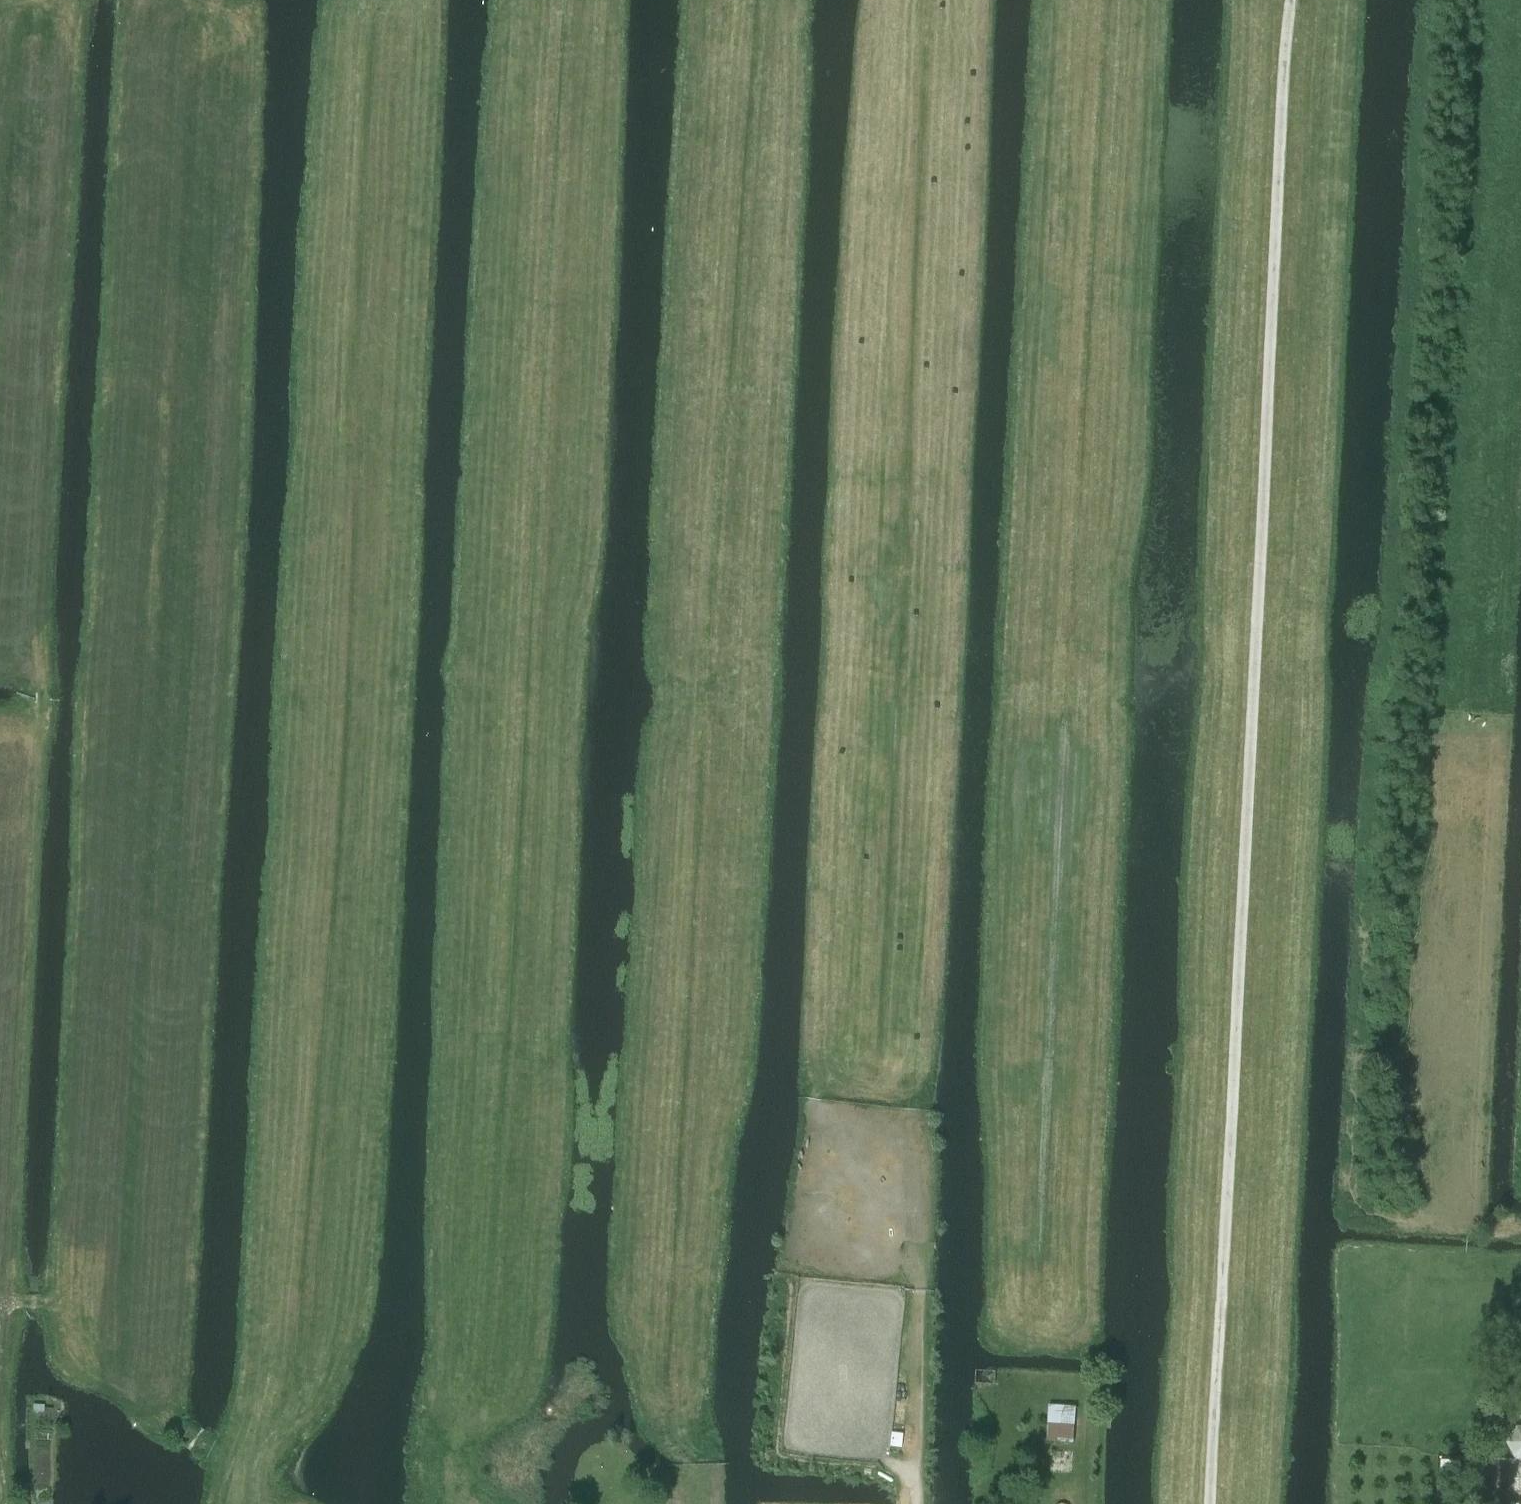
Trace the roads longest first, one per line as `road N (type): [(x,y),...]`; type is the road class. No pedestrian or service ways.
road 1 (track): [(1291,0),(1203,1503)]
road 2 (track): [(0,1298),(58,1306),(165,1414),(239,1464),(297,1363),(313,1085)]
road 3 (track): [(418,0),(406,134)]

